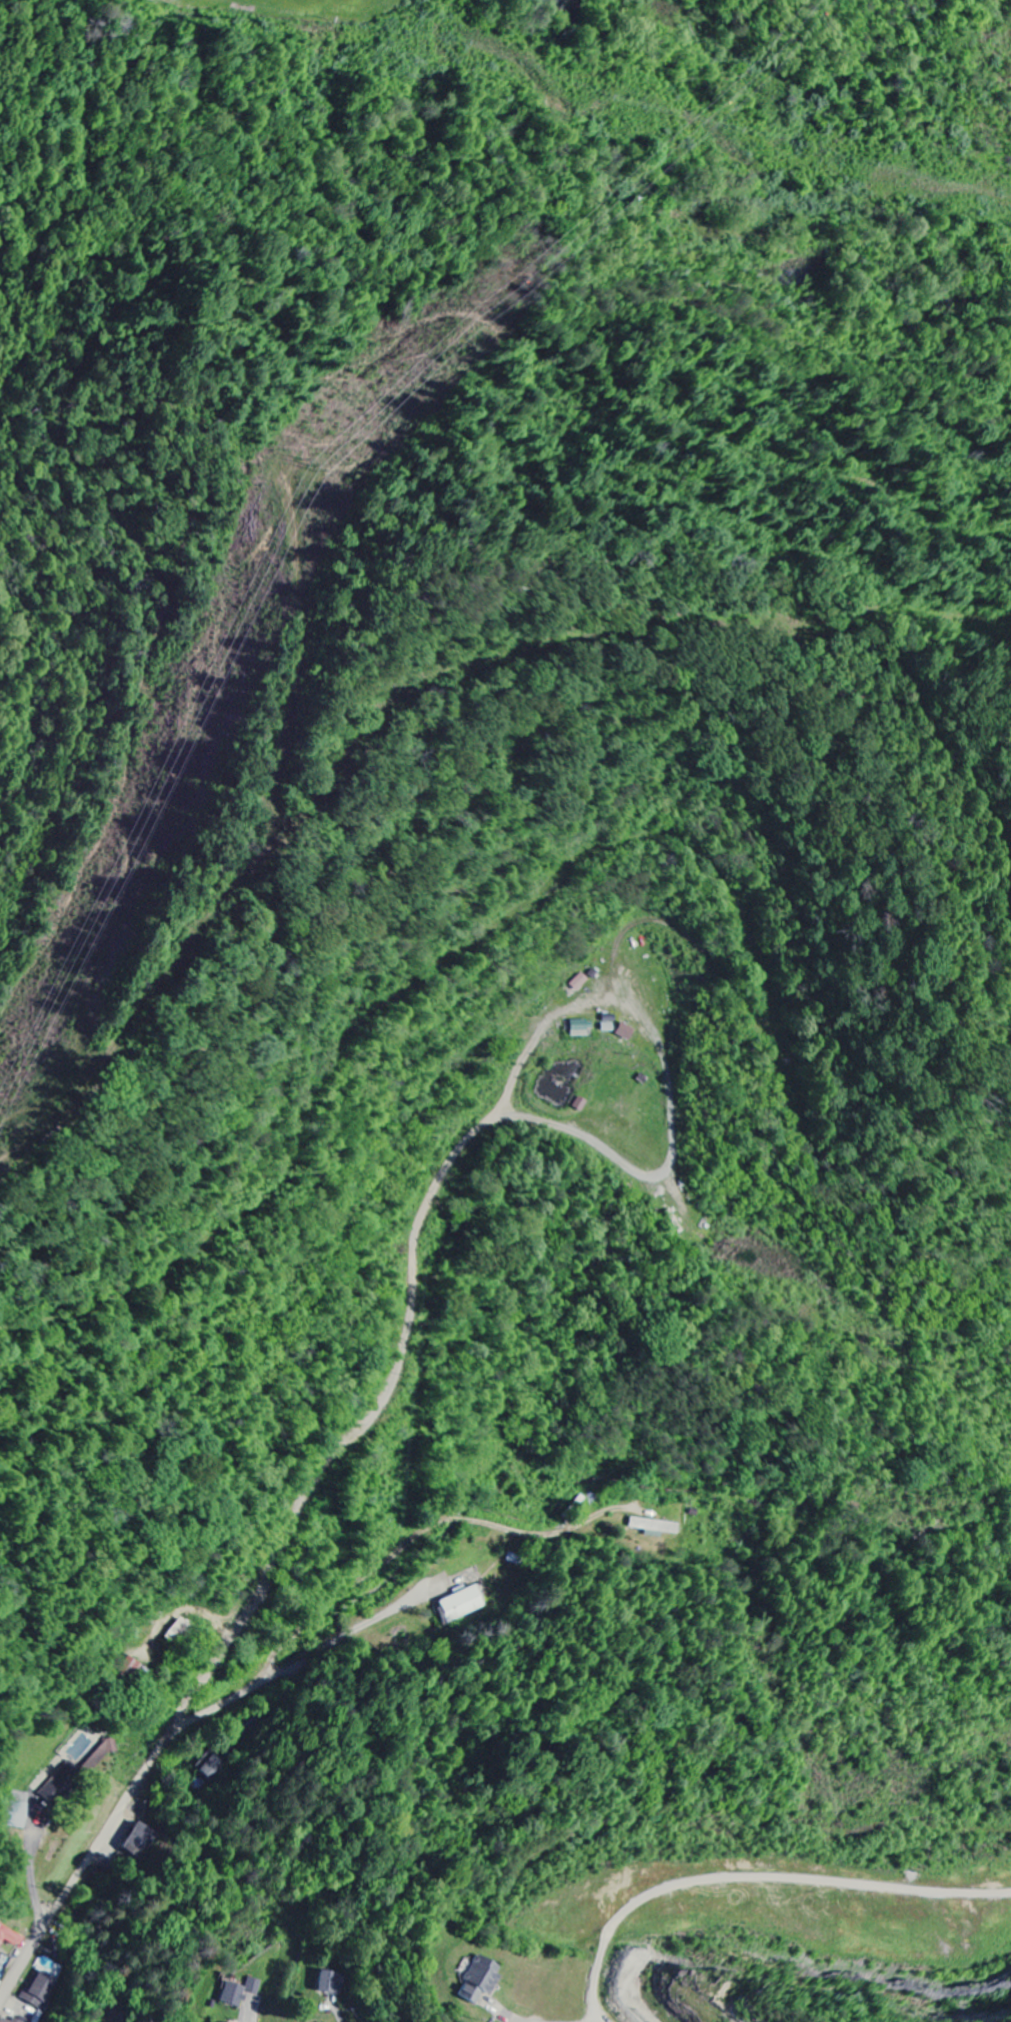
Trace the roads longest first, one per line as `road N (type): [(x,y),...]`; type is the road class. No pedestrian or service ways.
road 1 (residential): [(0,2000),(179,1728),(401,1612)]

